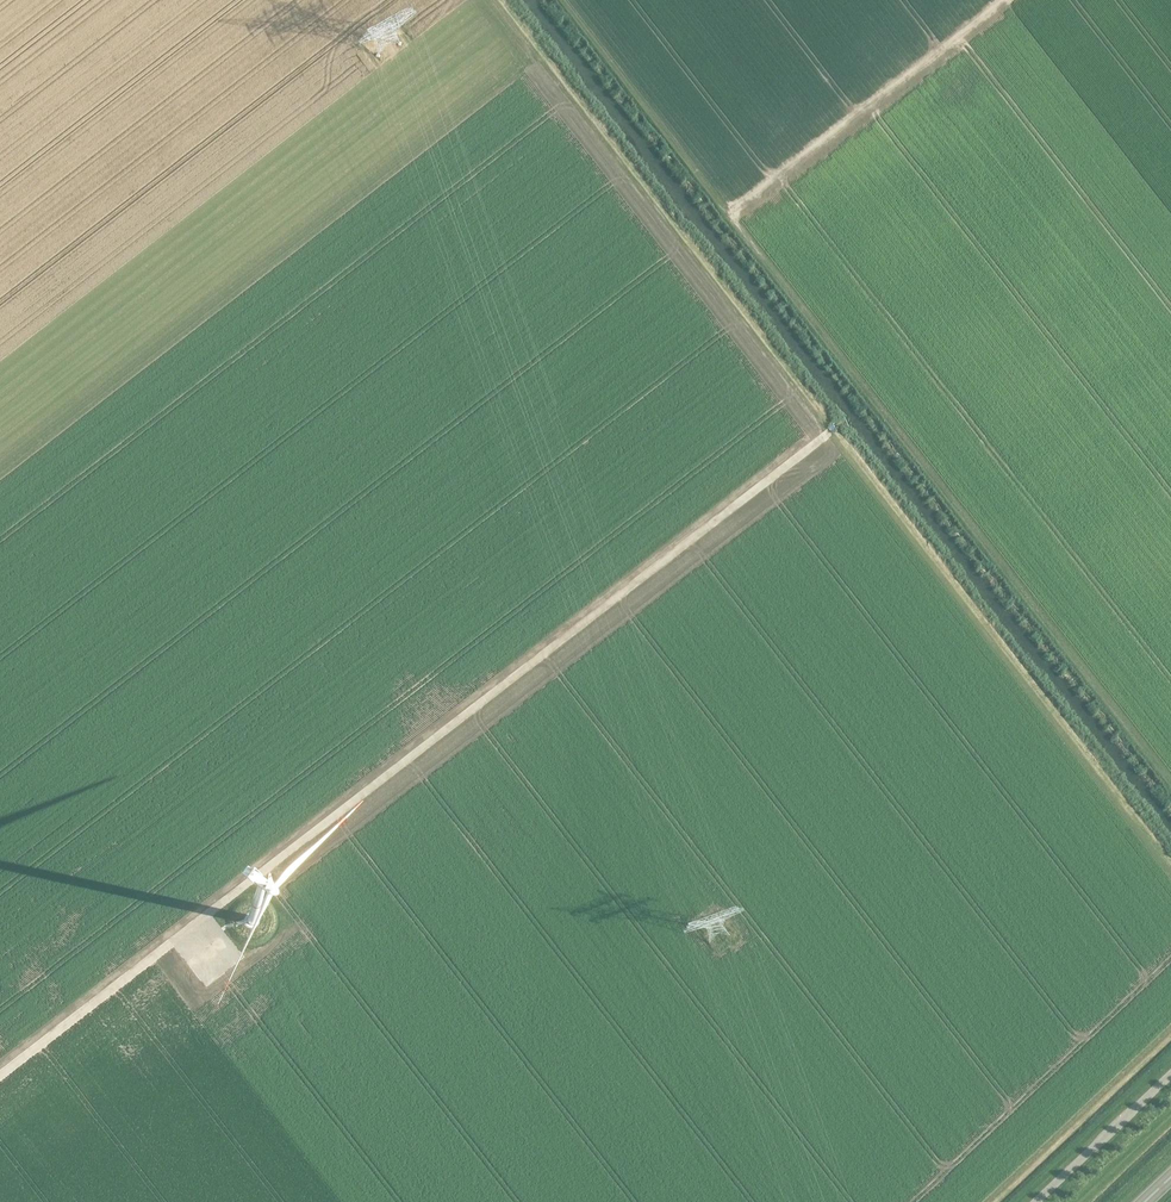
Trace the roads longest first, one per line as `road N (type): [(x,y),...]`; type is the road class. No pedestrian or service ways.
road 1 (unclassified): [(1035,1201),(1170,1073)]

